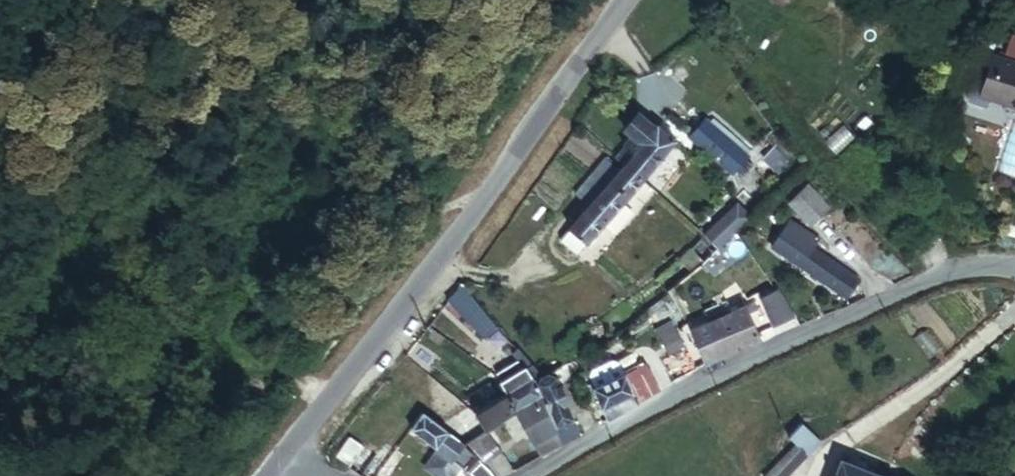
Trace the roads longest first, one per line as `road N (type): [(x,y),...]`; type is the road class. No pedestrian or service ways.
road 1 (unclassified): [(283,466),(631,0)]
road 2 (unclassified): [(529,475),(633,418),(969,267),(1014,271)]

